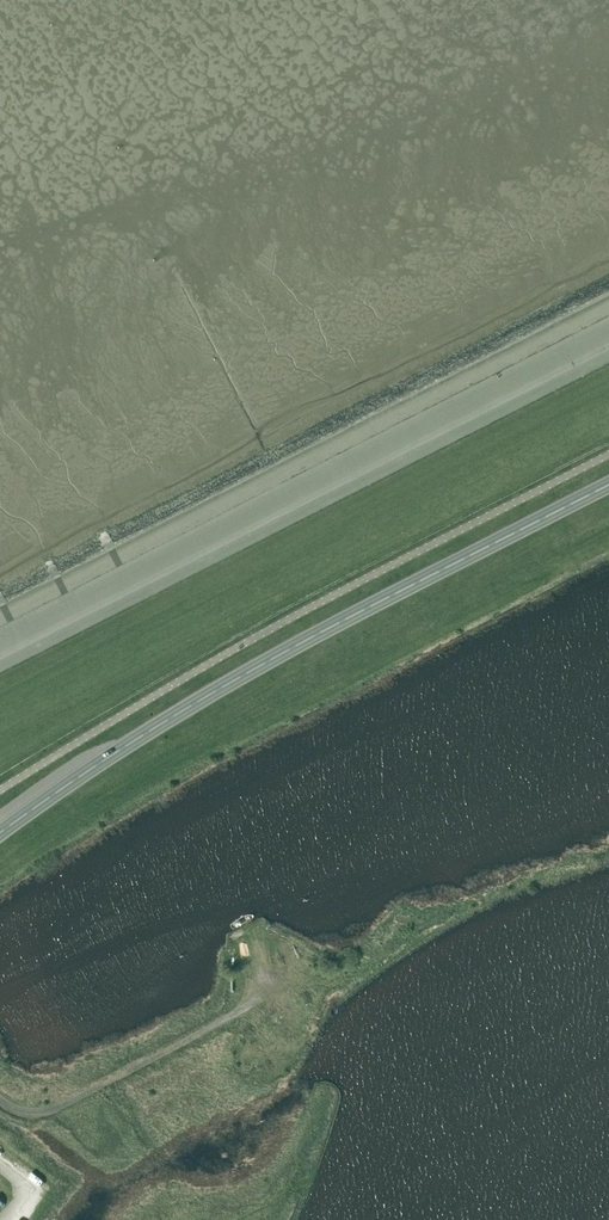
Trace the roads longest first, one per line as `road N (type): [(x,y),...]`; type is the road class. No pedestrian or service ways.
road 1 (unclassified): [(0,789),(286,619),(608,454)]
road 2 (trunk): [(608,485),(339,623),(97,763)]

